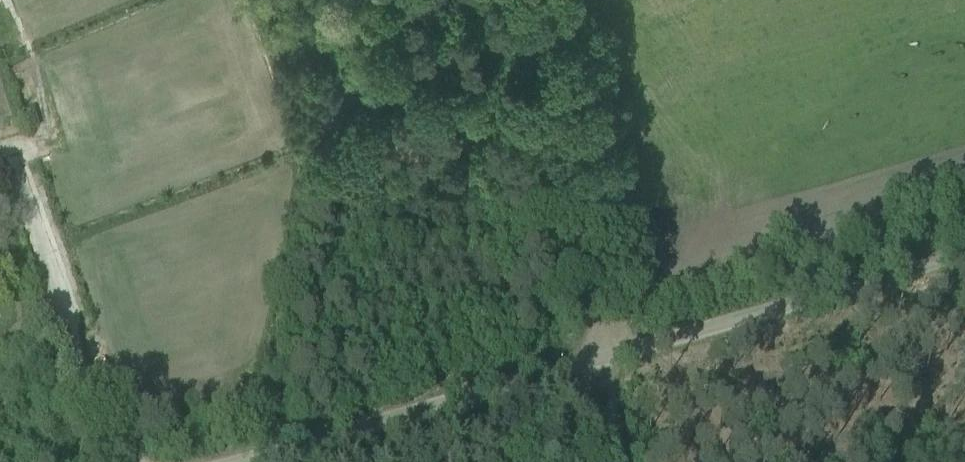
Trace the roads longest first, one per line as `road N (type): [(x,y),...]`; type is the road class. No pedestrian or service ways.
road 1 (unclassified): [(233,461),(964,247)]
road 2 (track): [(533,0),(625,461)]
road 3 (track): [(113,461),(19,151)]

